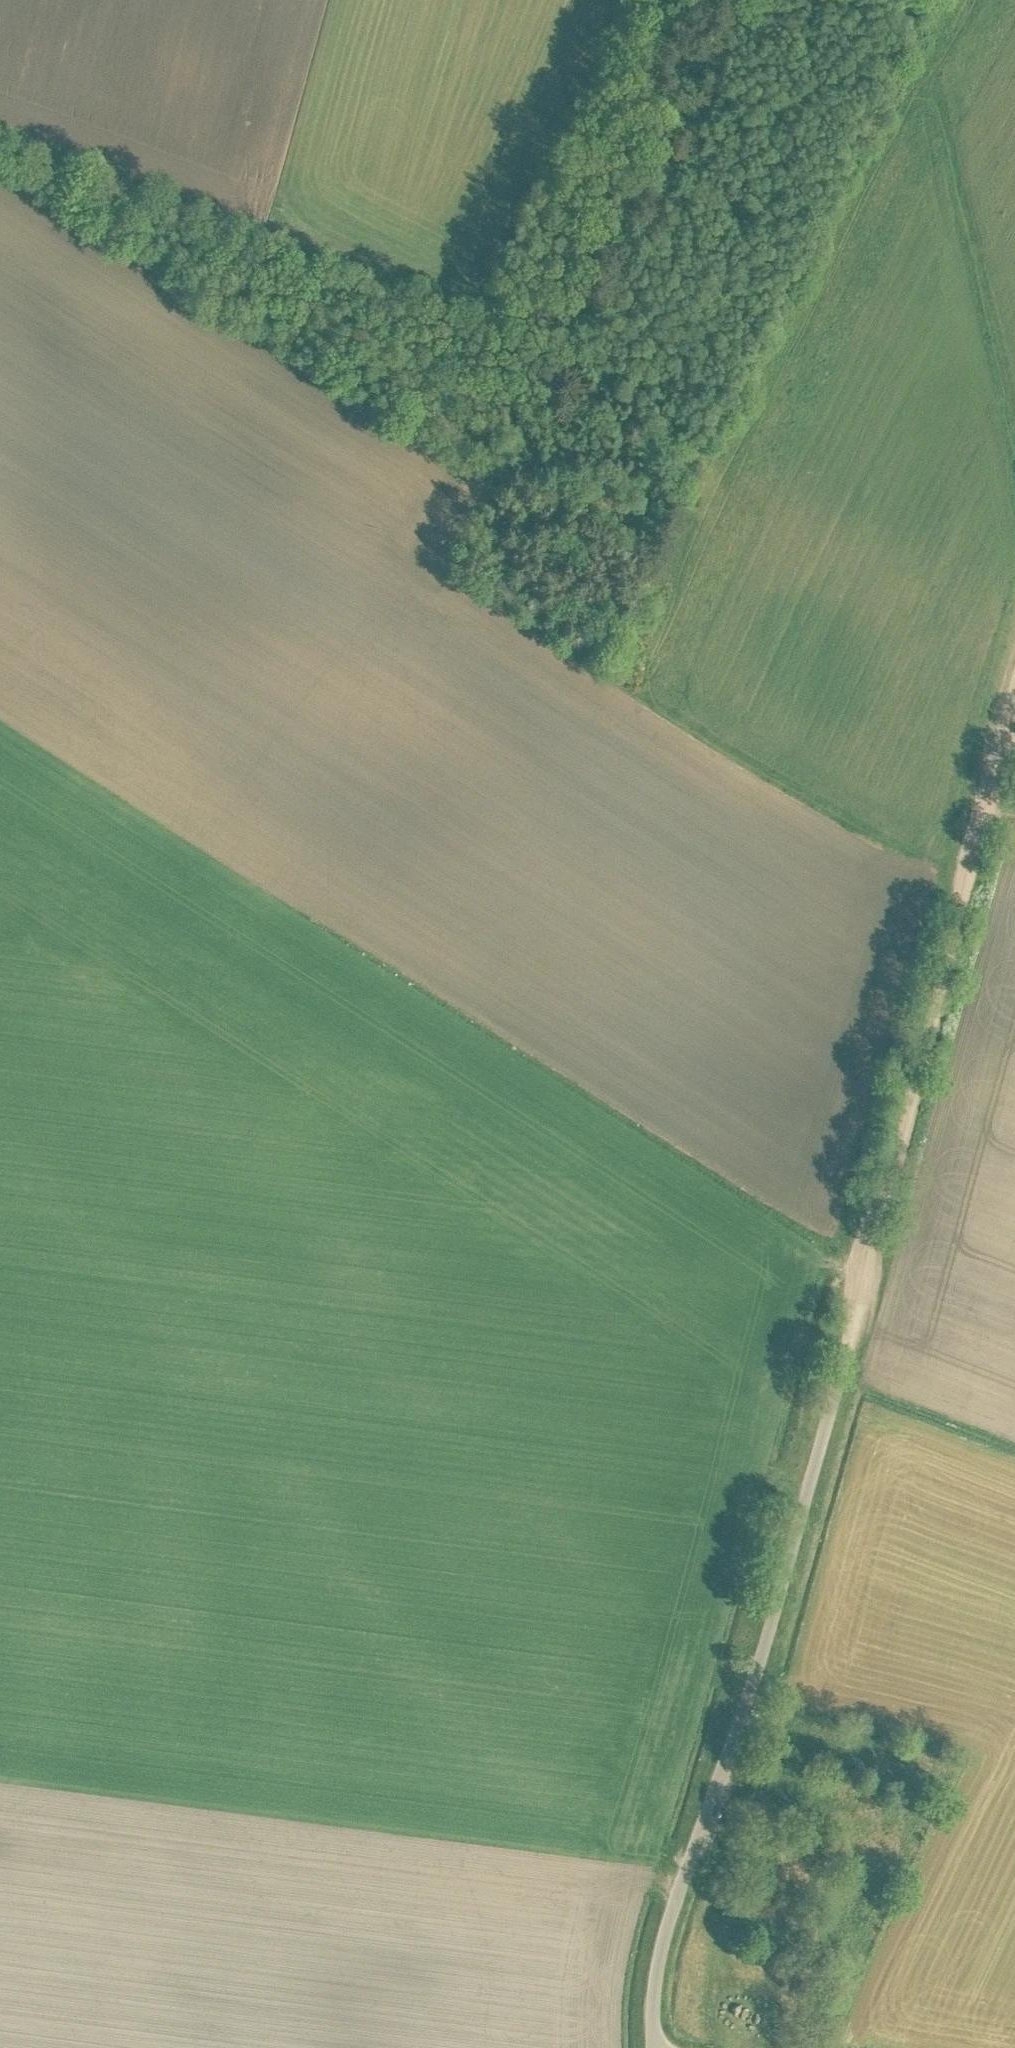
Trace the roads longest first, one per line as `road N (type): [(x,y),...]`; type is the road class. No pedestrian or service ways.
road 1 (unclassified): [(655,2047),(664,1941),(760,1658),(871,1243)]
road 2 (track): [(871,1243),(1014,721)]
road 3 (track): [(1014,393),(922,31)]

